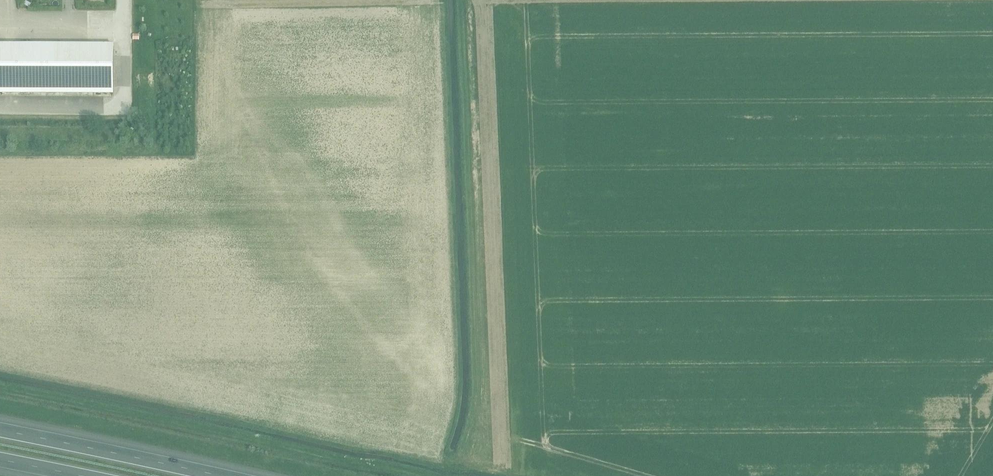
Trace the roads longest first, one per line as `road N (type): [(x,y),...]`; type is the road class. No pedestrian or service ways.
road 1 (motorway): [(220,475),(0,430)]

